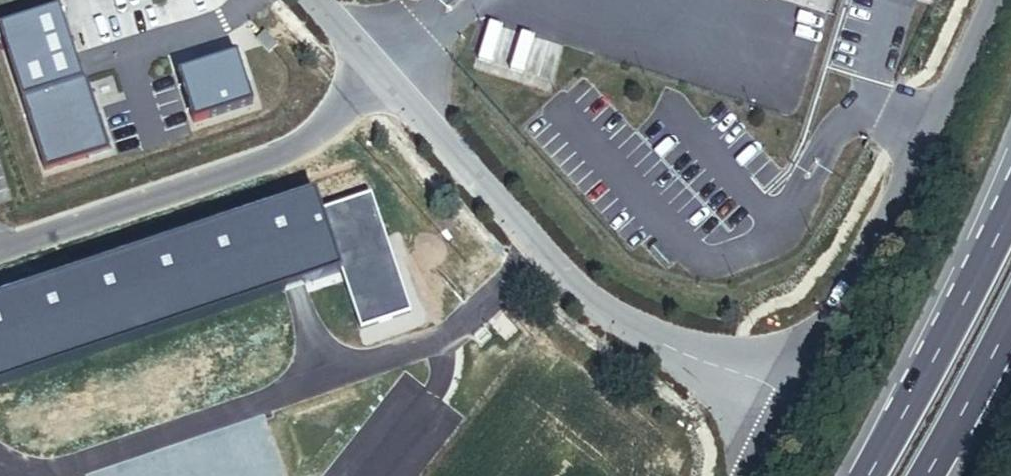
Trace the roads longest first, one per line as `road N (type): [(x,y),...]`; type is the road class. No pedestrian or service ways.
road 1 (unclassified): [(377,64),(589,306),(787,398)]
road 2 (unclassified): [(992,0),(787,398)]
road 3 (unclassified): [(0,250),(297,151),(377,64)]
road 4 (trunk): [(1010,201),(867,475)]
road 5 (trunk): [(924,475),(1010,318)]

